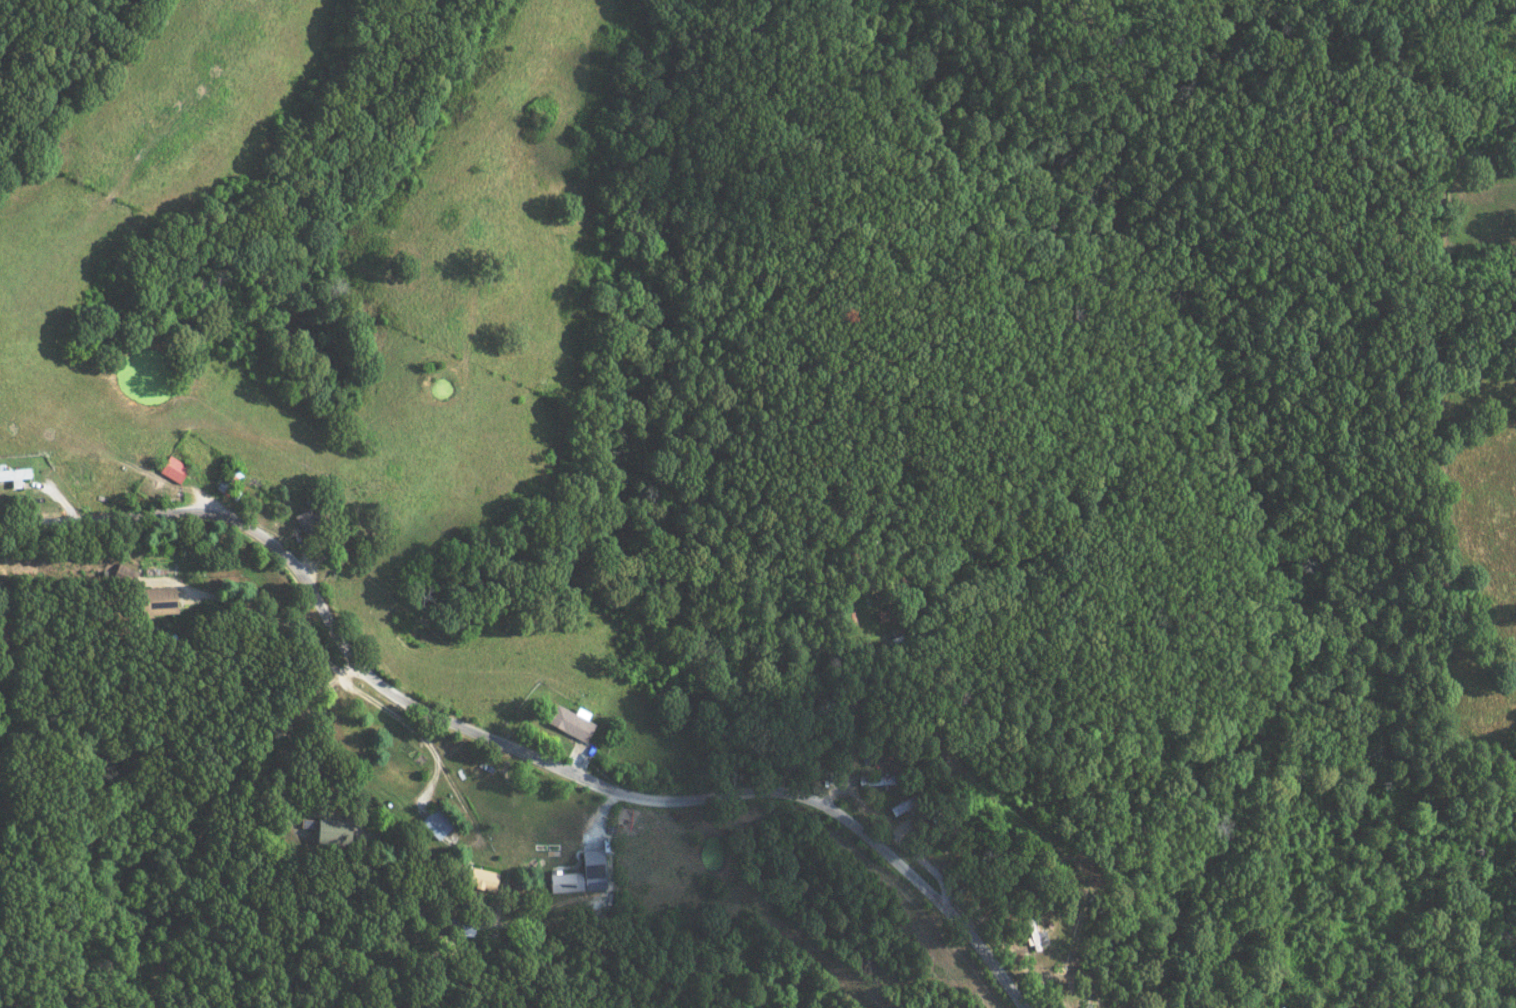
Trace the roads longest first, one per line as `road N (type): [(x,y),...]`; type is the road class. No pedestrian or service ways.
road 1 (residential): [(1028,1007),(951,906),(848,816),(784,790),(646,796),(431,710),(364,666),(284,550),(229,515),(197,509),(0,524)]

